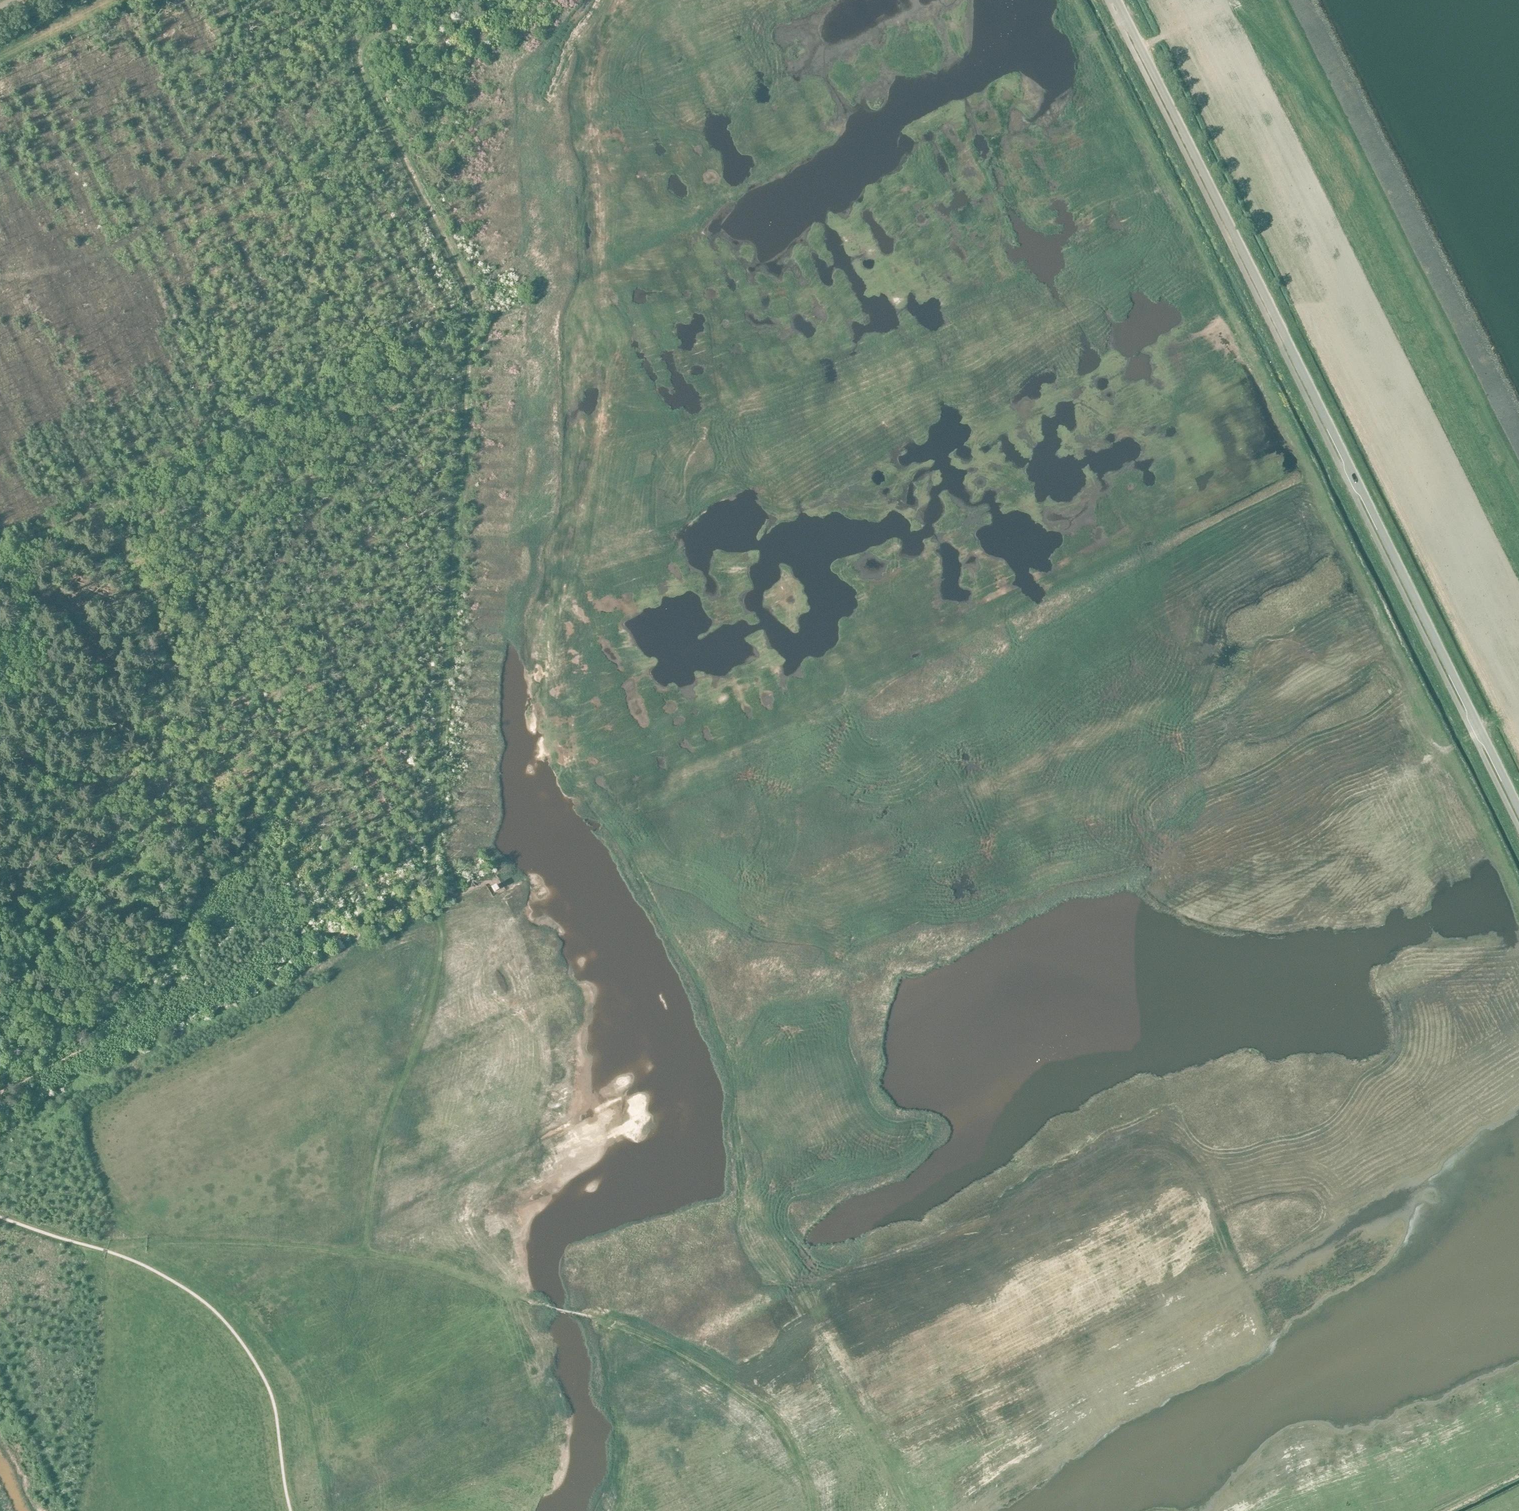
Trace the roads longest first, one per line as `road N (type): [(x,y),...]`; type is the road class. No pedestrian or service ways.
road 1 (tertiary): [(1518,821),(1115,0)]

